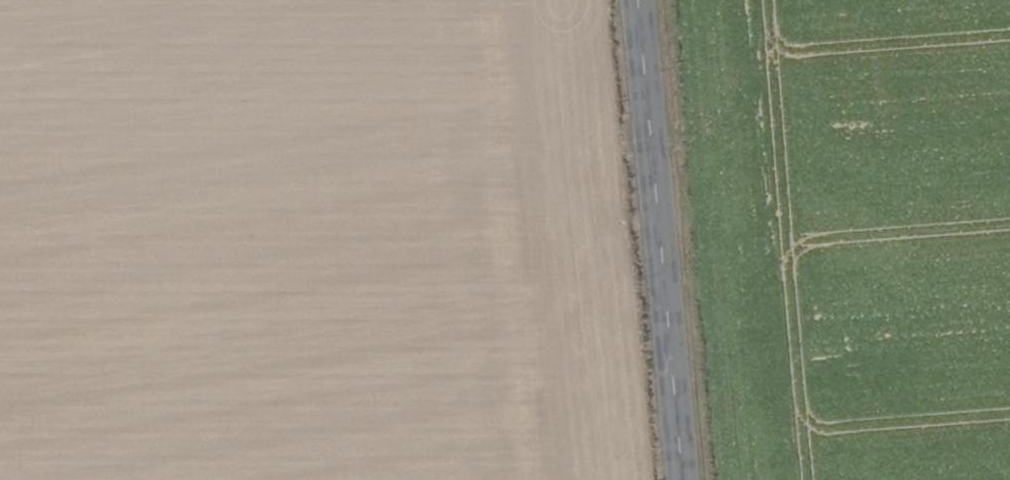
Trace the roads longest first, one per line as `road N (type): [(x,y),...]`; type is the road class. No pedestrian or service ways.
road 1 (tertiary): [(687,479),(643,0)]

